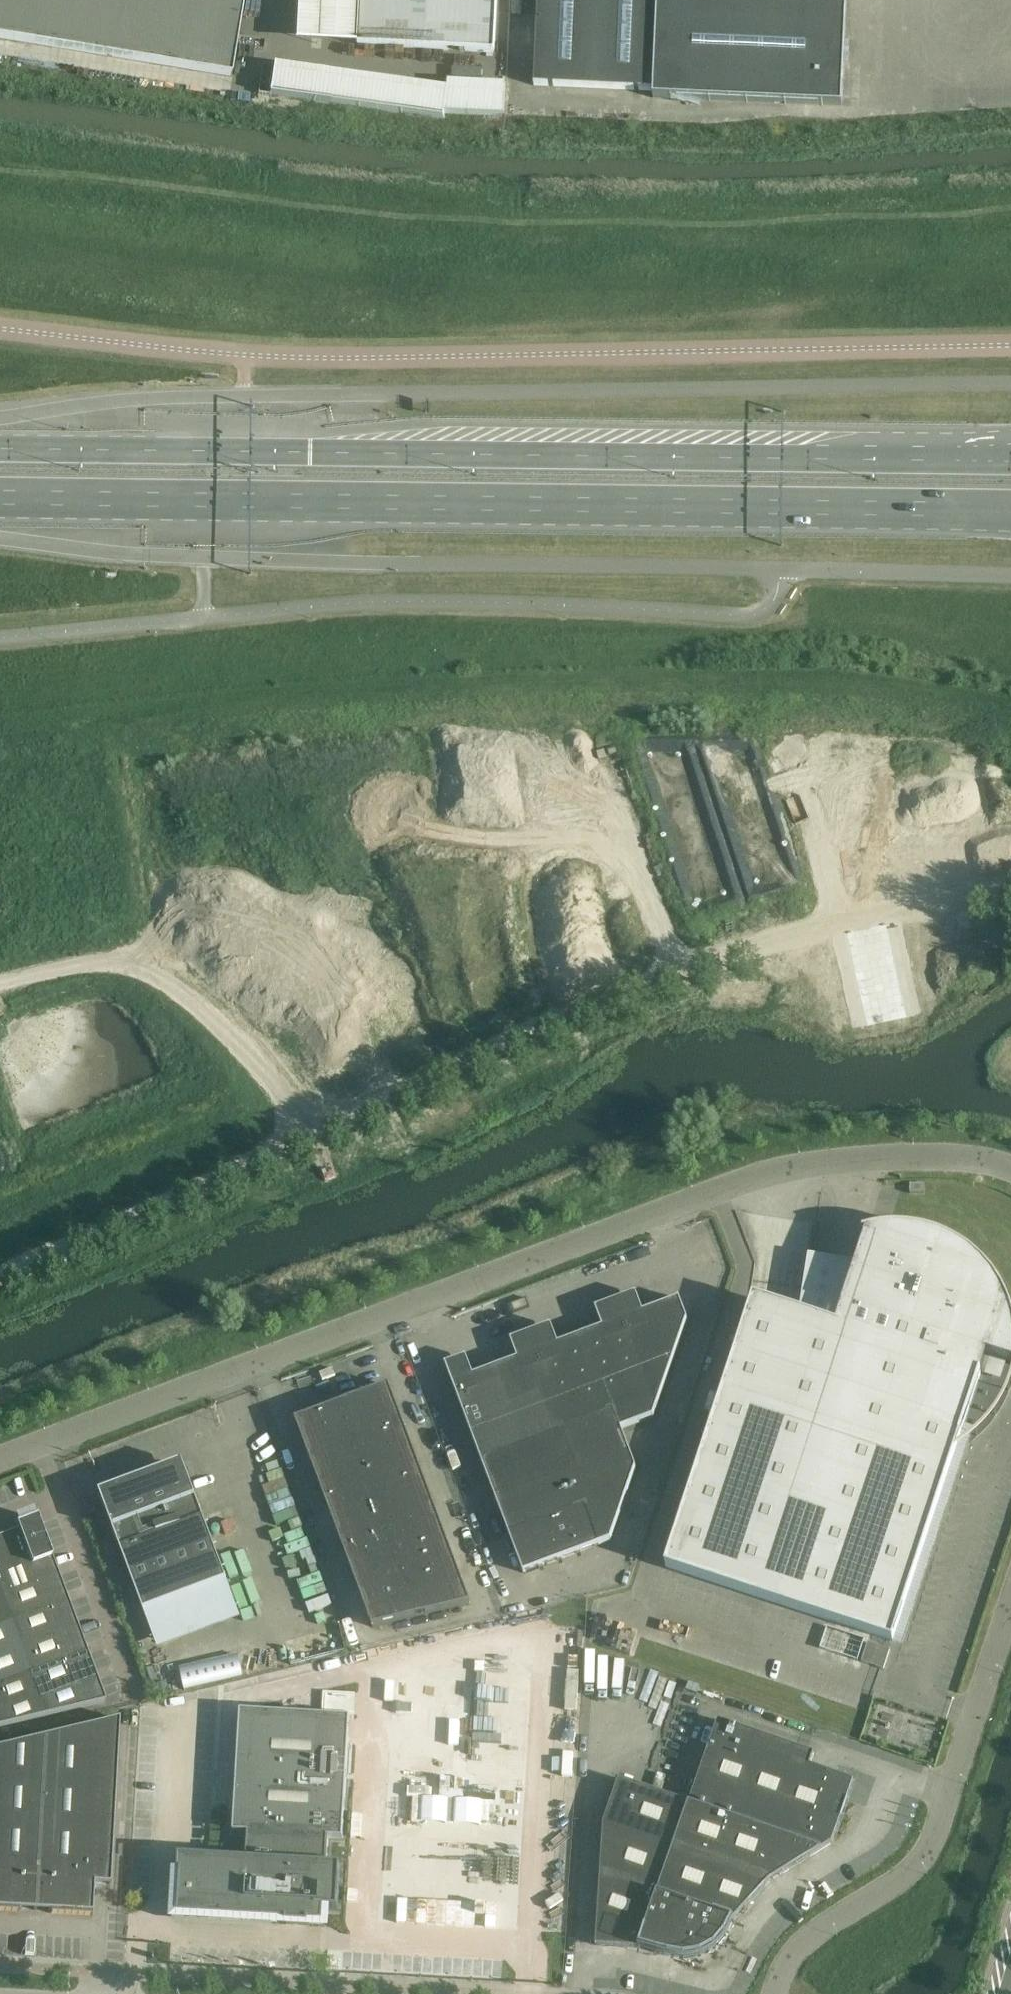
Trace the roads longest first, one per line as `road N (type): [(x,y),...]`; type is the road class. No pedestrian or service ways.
road 1 (unclassified): [(1010,1175),(946,1160),(767,1176),(0,1460)]
road 2 (unclassified): [(0,329),(308,360),(1010,345)]
road 3 (primary): [(0,492),(1010,503)]
road 4 (primary): [(1010,460),(0,450)]
road 5 (unclassified): [(0,639),(406,603),(756,614),(774,599),(781,569)]
road 6 (unclassified): [(775,1993),(791,1952),(927,1851),(1010,1605)]

